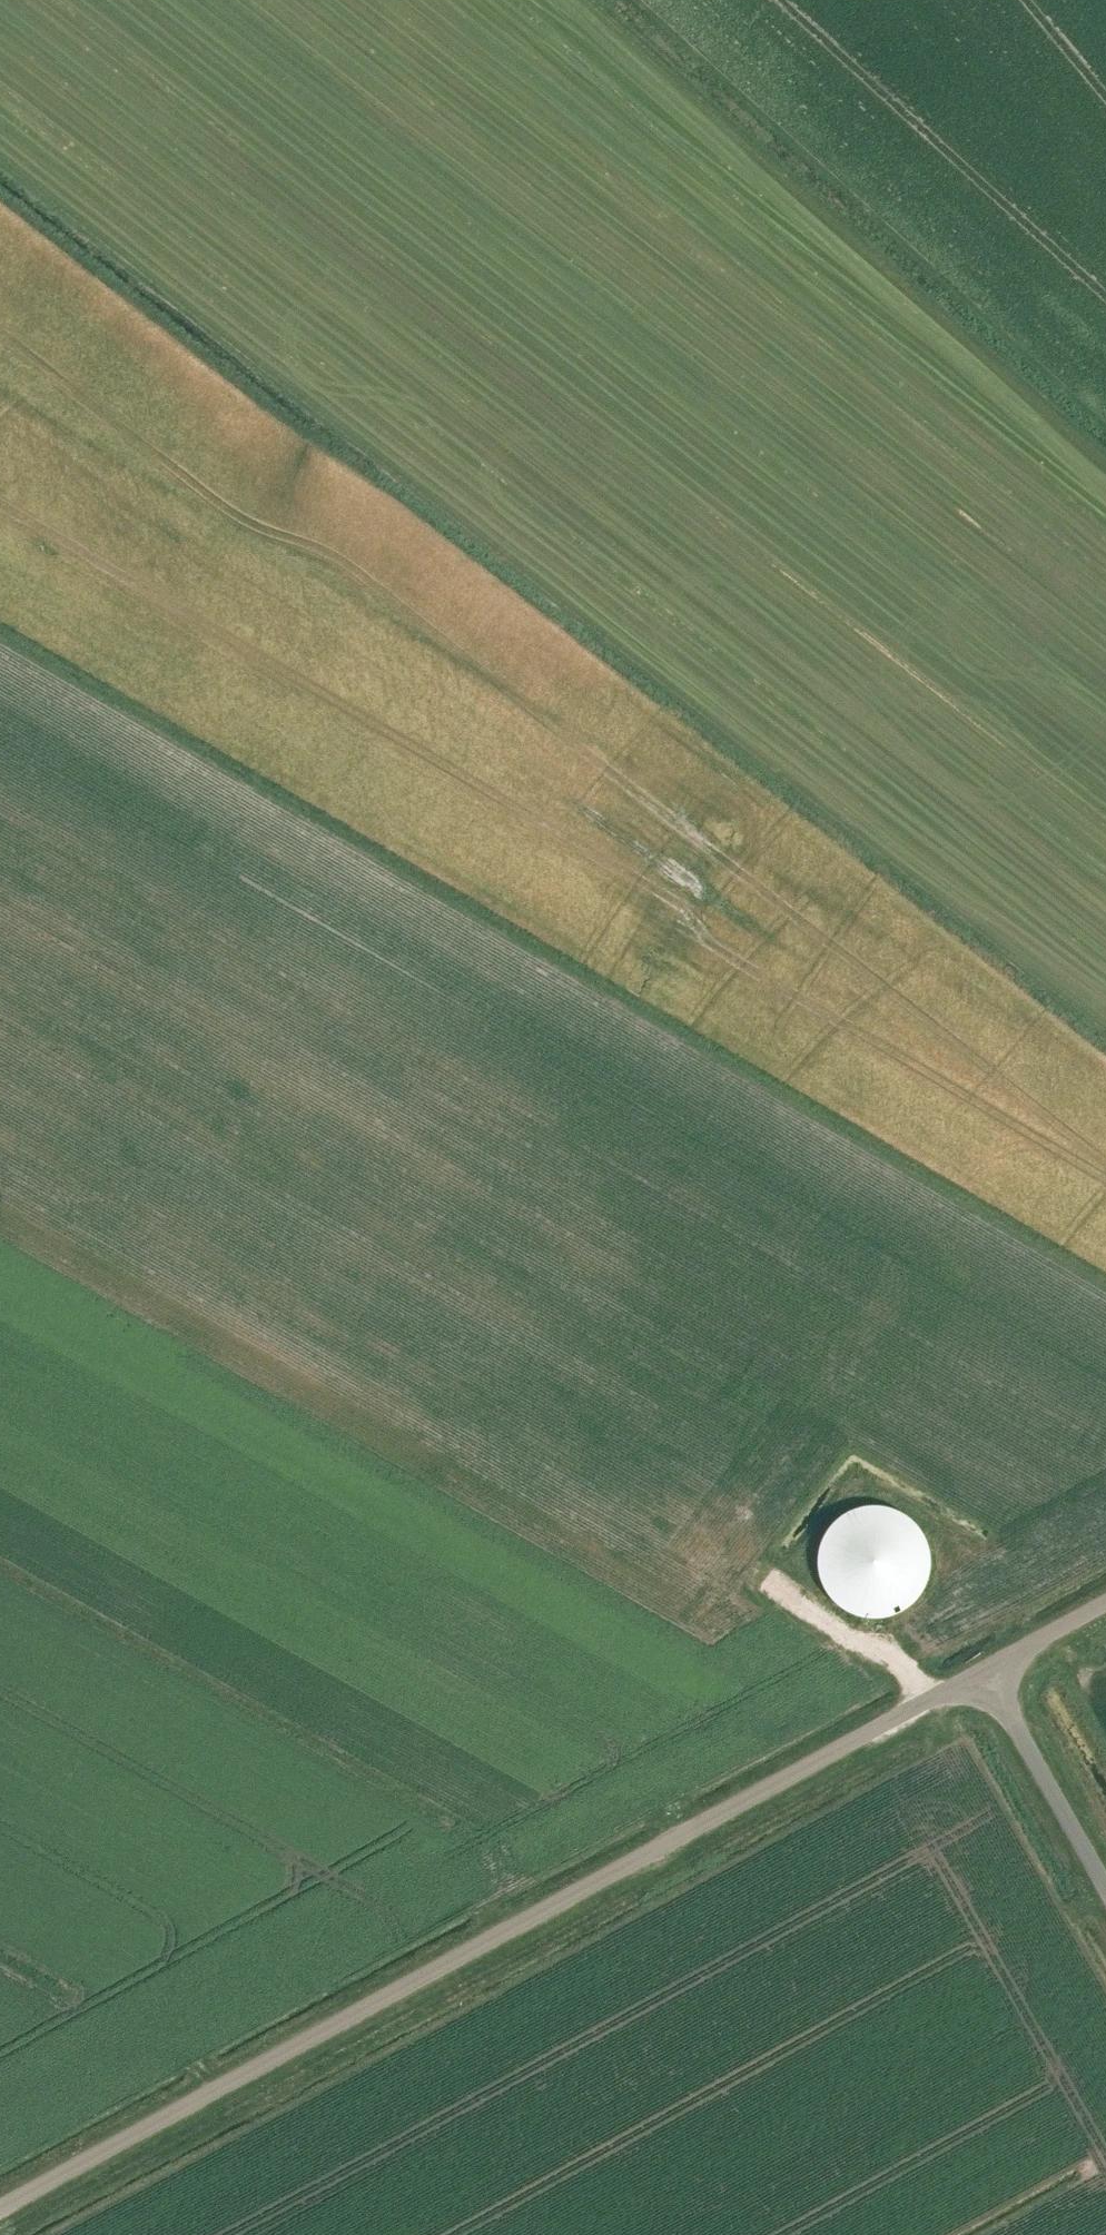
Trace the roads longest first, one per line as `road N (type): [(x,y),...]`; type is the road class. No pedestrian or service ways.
road 1 (unclassified): [(0,2210),(984,1671)]
road 2 (unclassified): [(1105,1892),(984,1671)]
road 3 (unclassified): [(984,1671),(1105,1603)]

